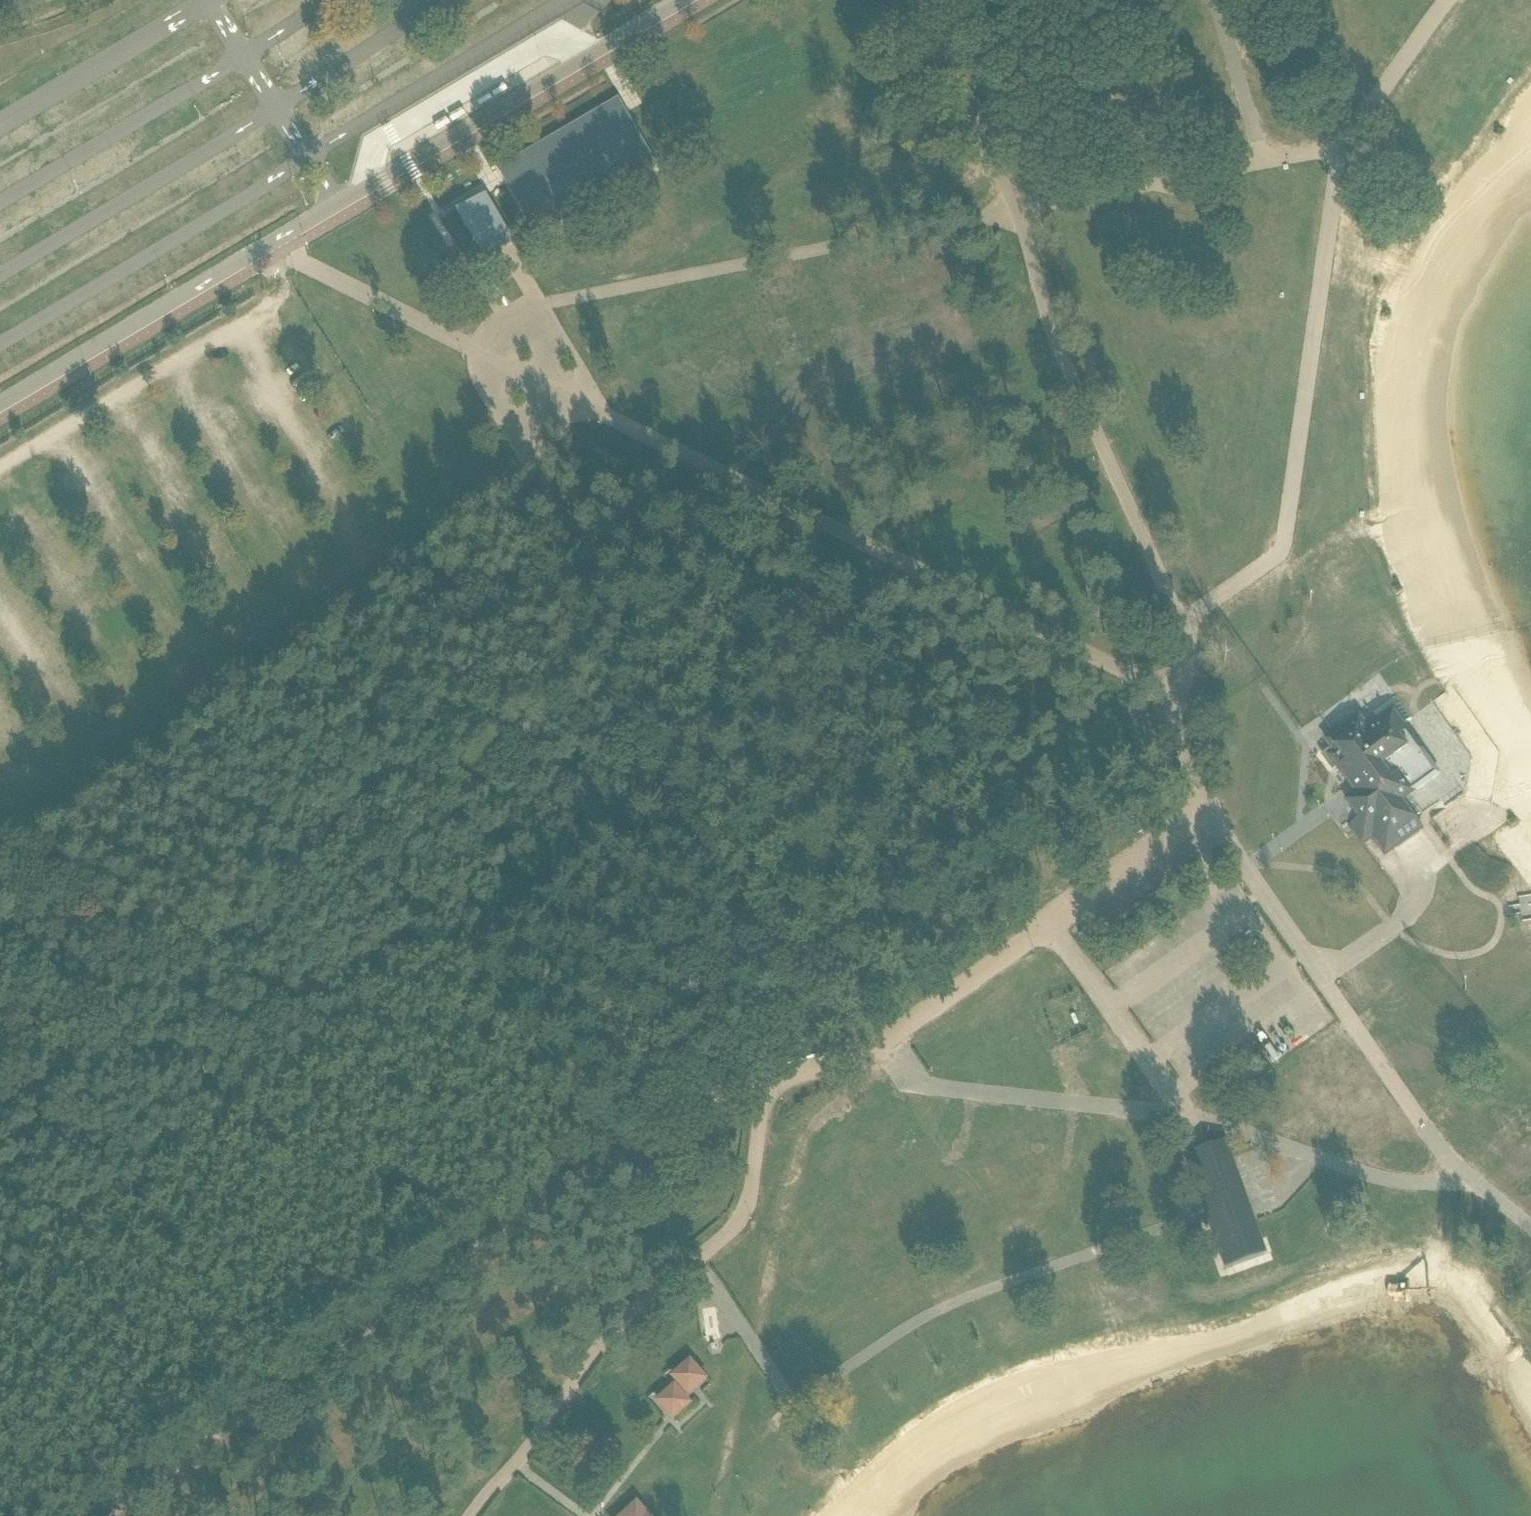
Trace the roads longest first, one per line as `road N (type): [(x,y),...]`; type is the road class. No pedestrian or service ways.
road 1 (track): [(102,1515),(623,1144),(692,1104),(753,1084)]

